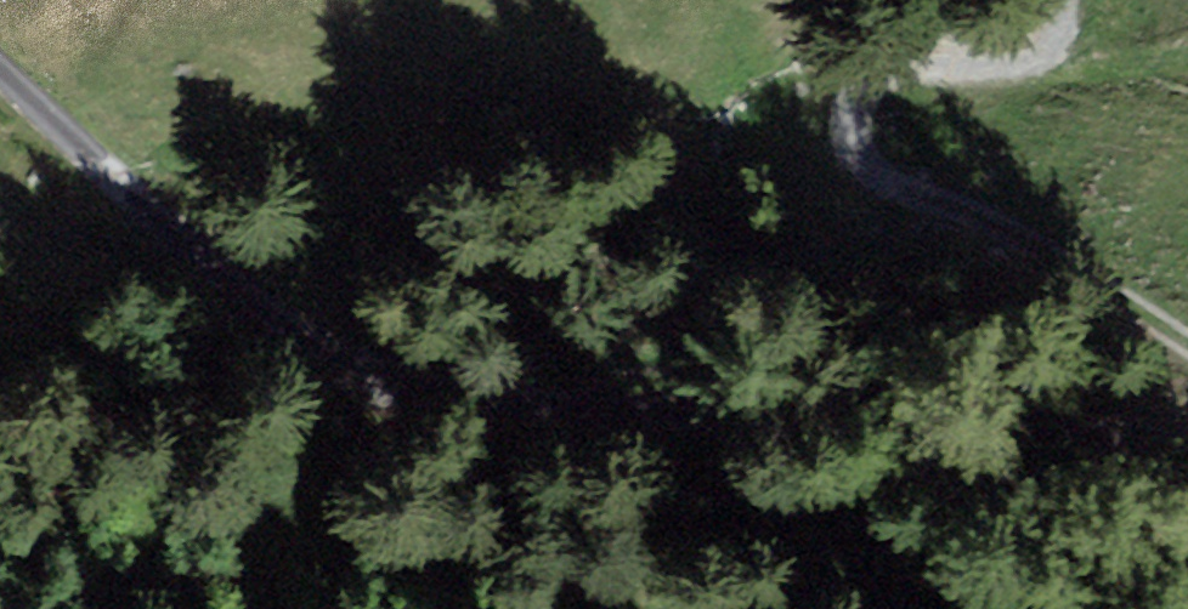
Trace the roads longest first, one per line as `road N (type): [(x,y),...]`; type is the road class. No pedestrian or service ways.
road 1 (track): [(1187,459),(1093,438),(801,442),(345,373),(47,128),(0,75)]
road 2 (track): [(1064,0),(1048,54),(1002,82),(924,84),(748,121),(369,225),(227,276)]

